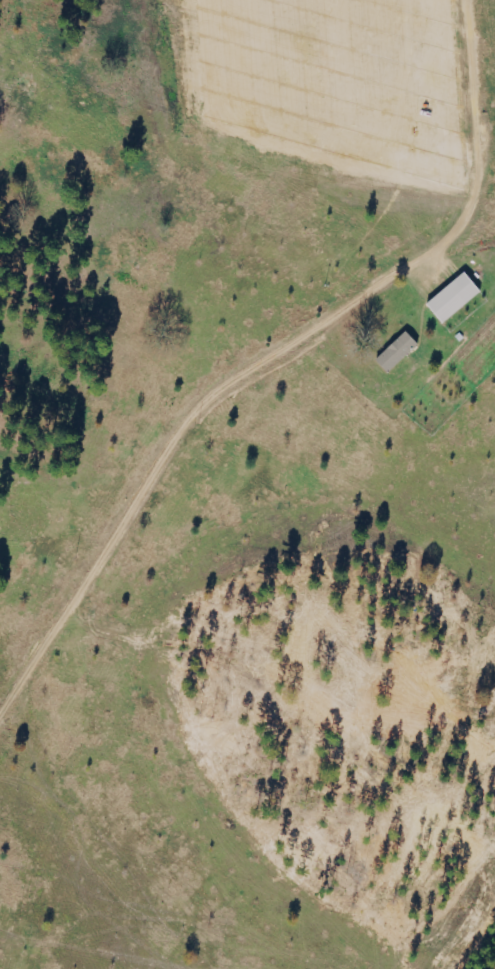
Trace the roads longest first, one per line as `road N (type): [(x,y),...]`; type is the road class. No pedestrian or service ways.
road 1 (residential): [(0,784),(85,621),(326,328),(494,258)]

